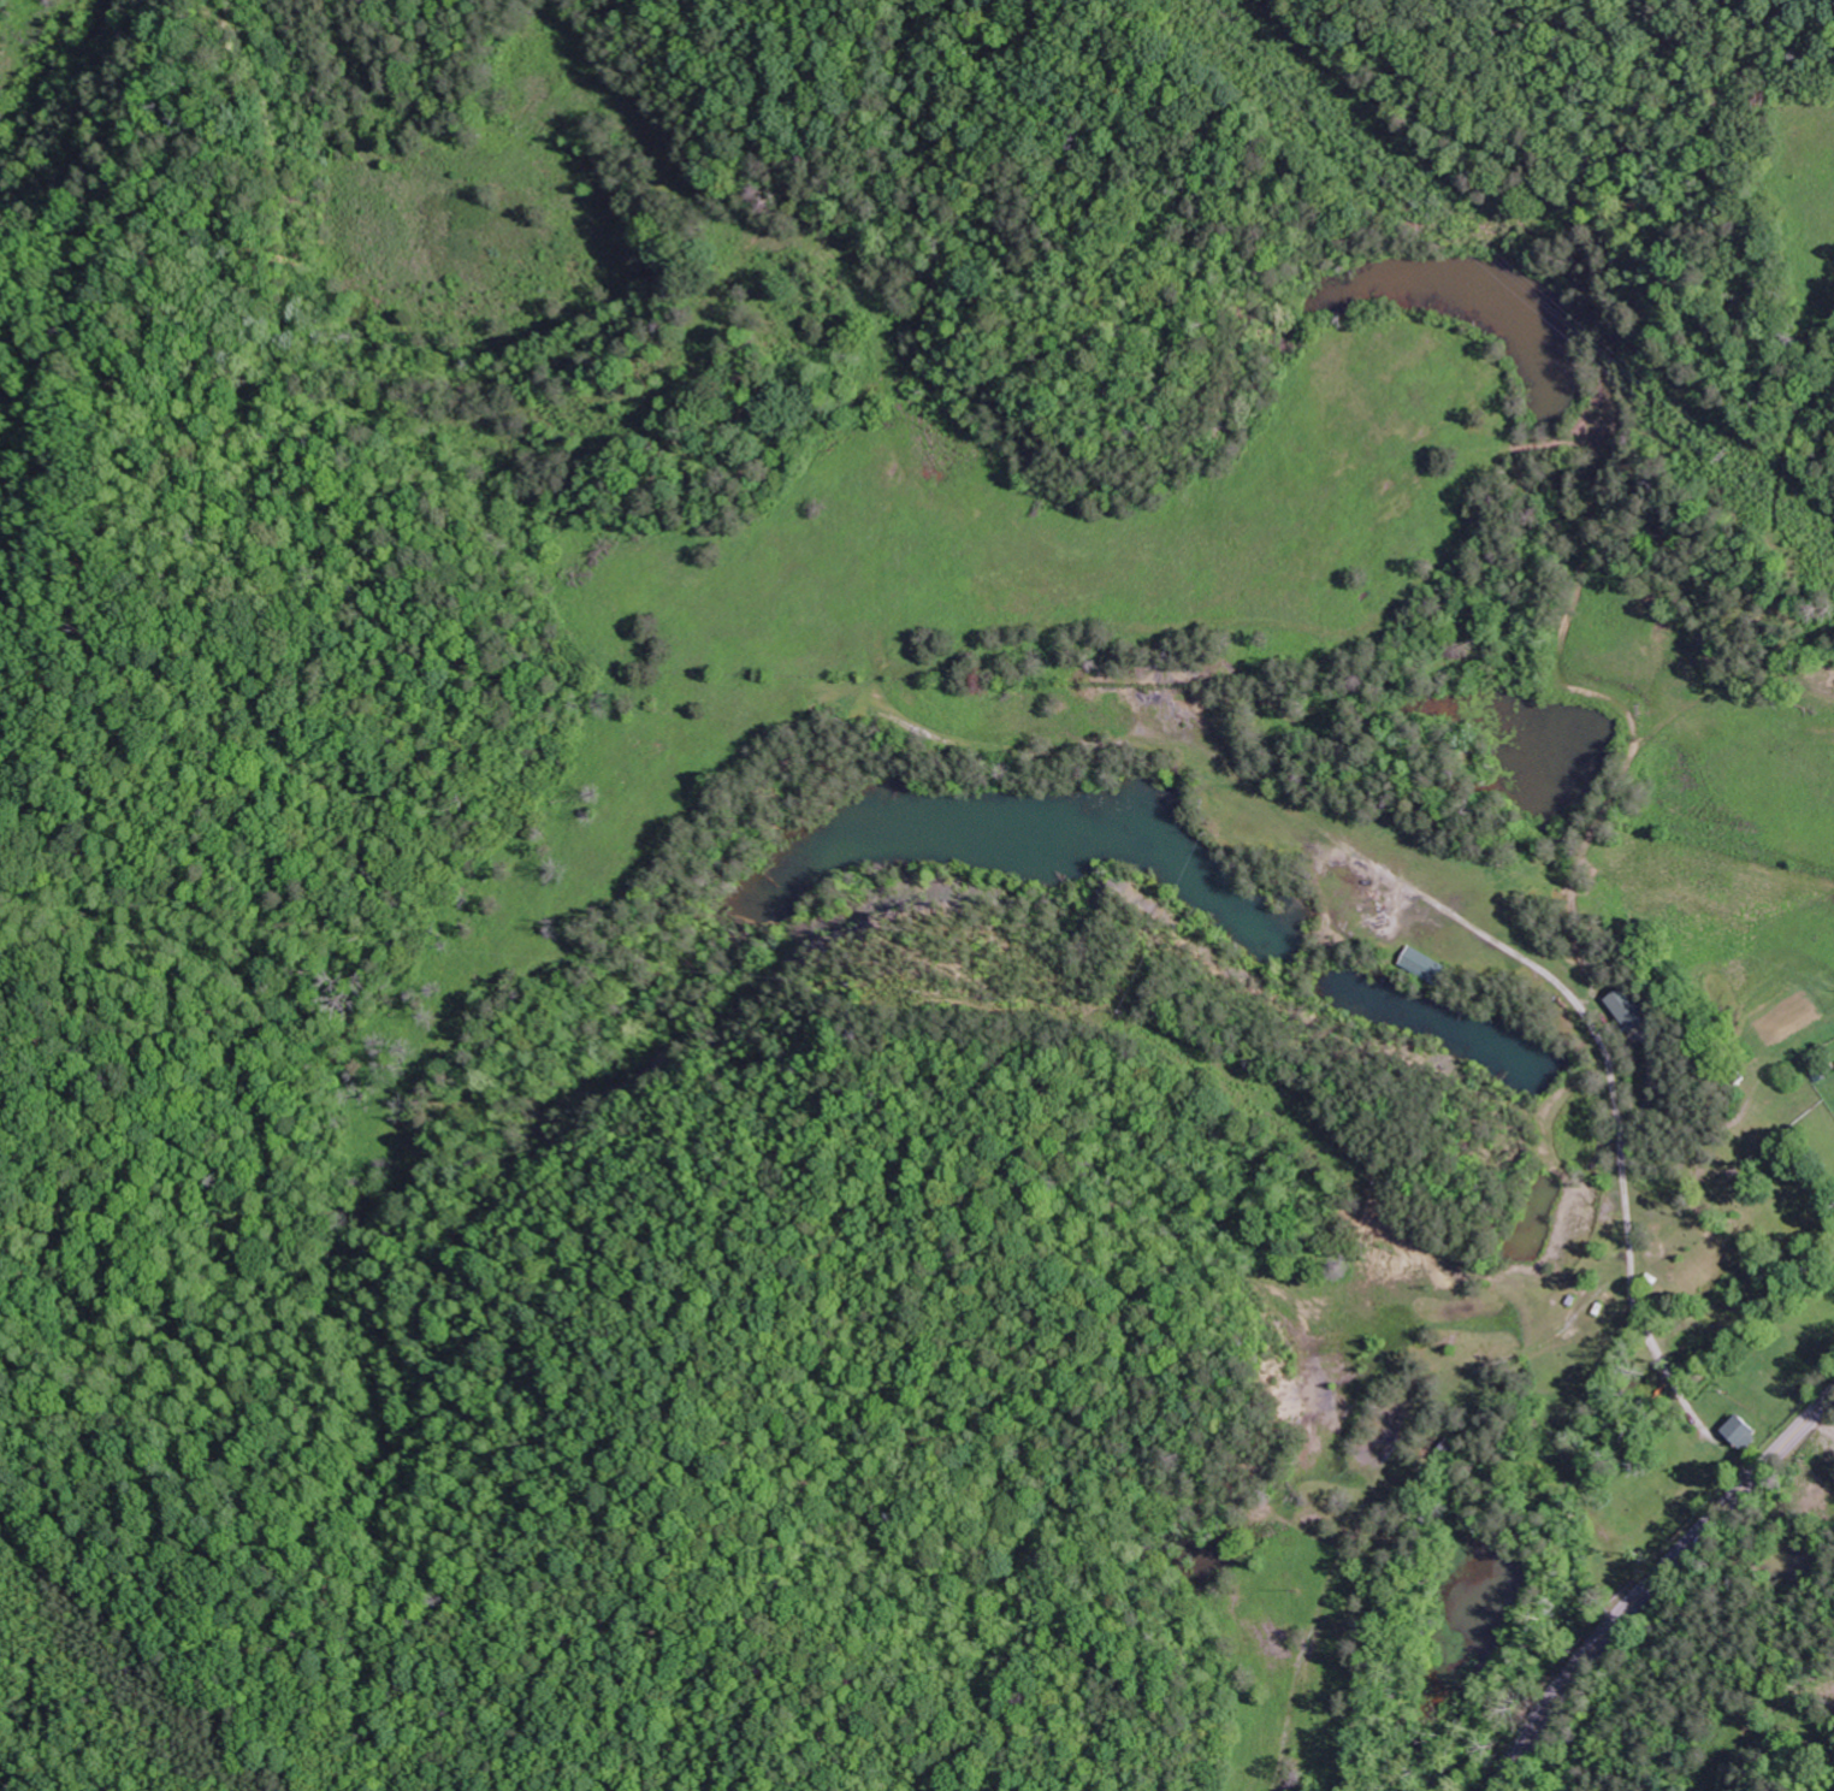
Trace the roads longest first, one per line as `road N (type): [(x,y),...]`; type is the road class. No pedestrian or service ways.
road 1 (secondary): [(1500,1790),(1578,1667),(1833,1393)]

